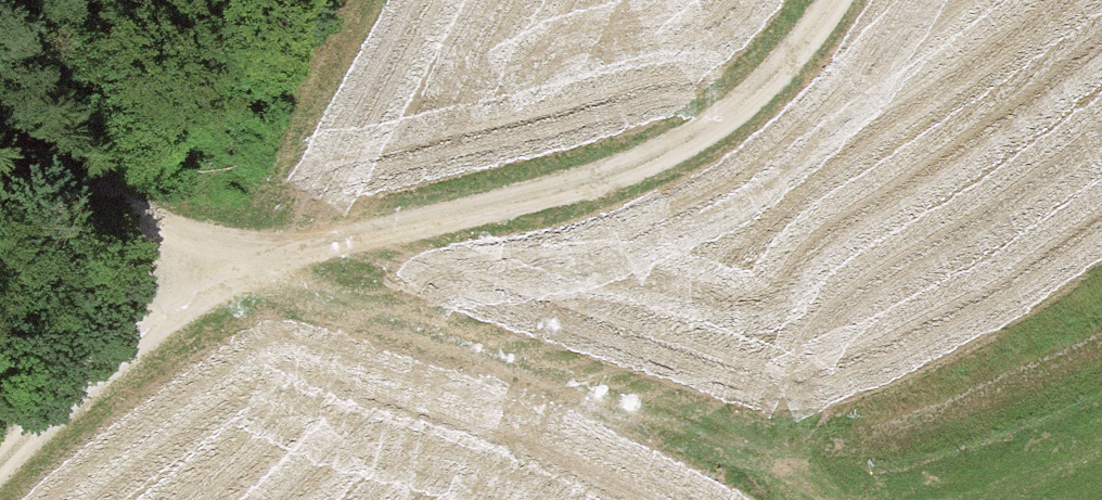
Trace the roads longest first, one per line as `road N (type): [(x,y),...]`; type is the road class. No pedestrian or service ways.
road 1 (track): [(834,0),(745,103),(637,166),(291,259),(190,262),(0,455)]
road 2 (track): [(291,259),(368,310),(491,366),(675,439),(777,462),(945,418),(1101,354)]
road 3 (track): [(0,150),(190,262)]

